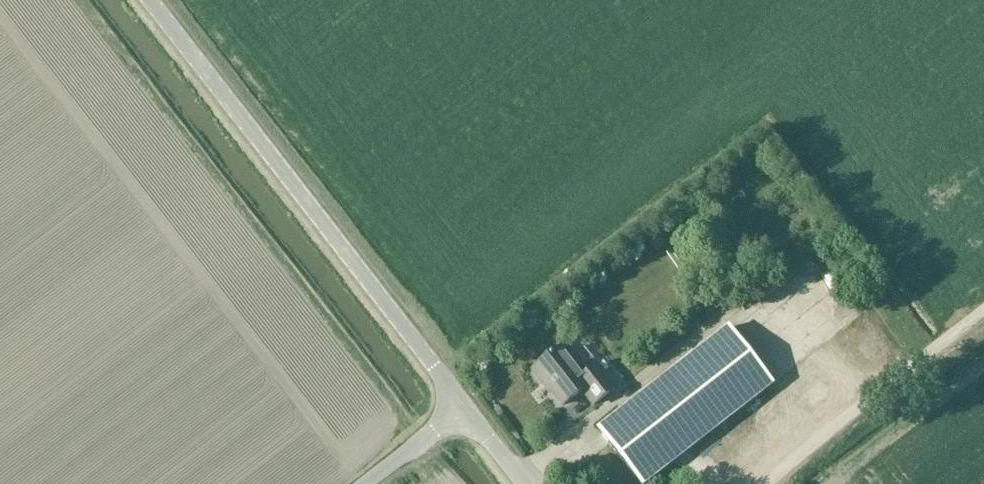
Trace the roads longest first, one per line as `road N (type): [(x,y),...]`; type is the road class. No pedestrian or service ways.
road 1 (unclassified): [(452,421),(130,0)]

